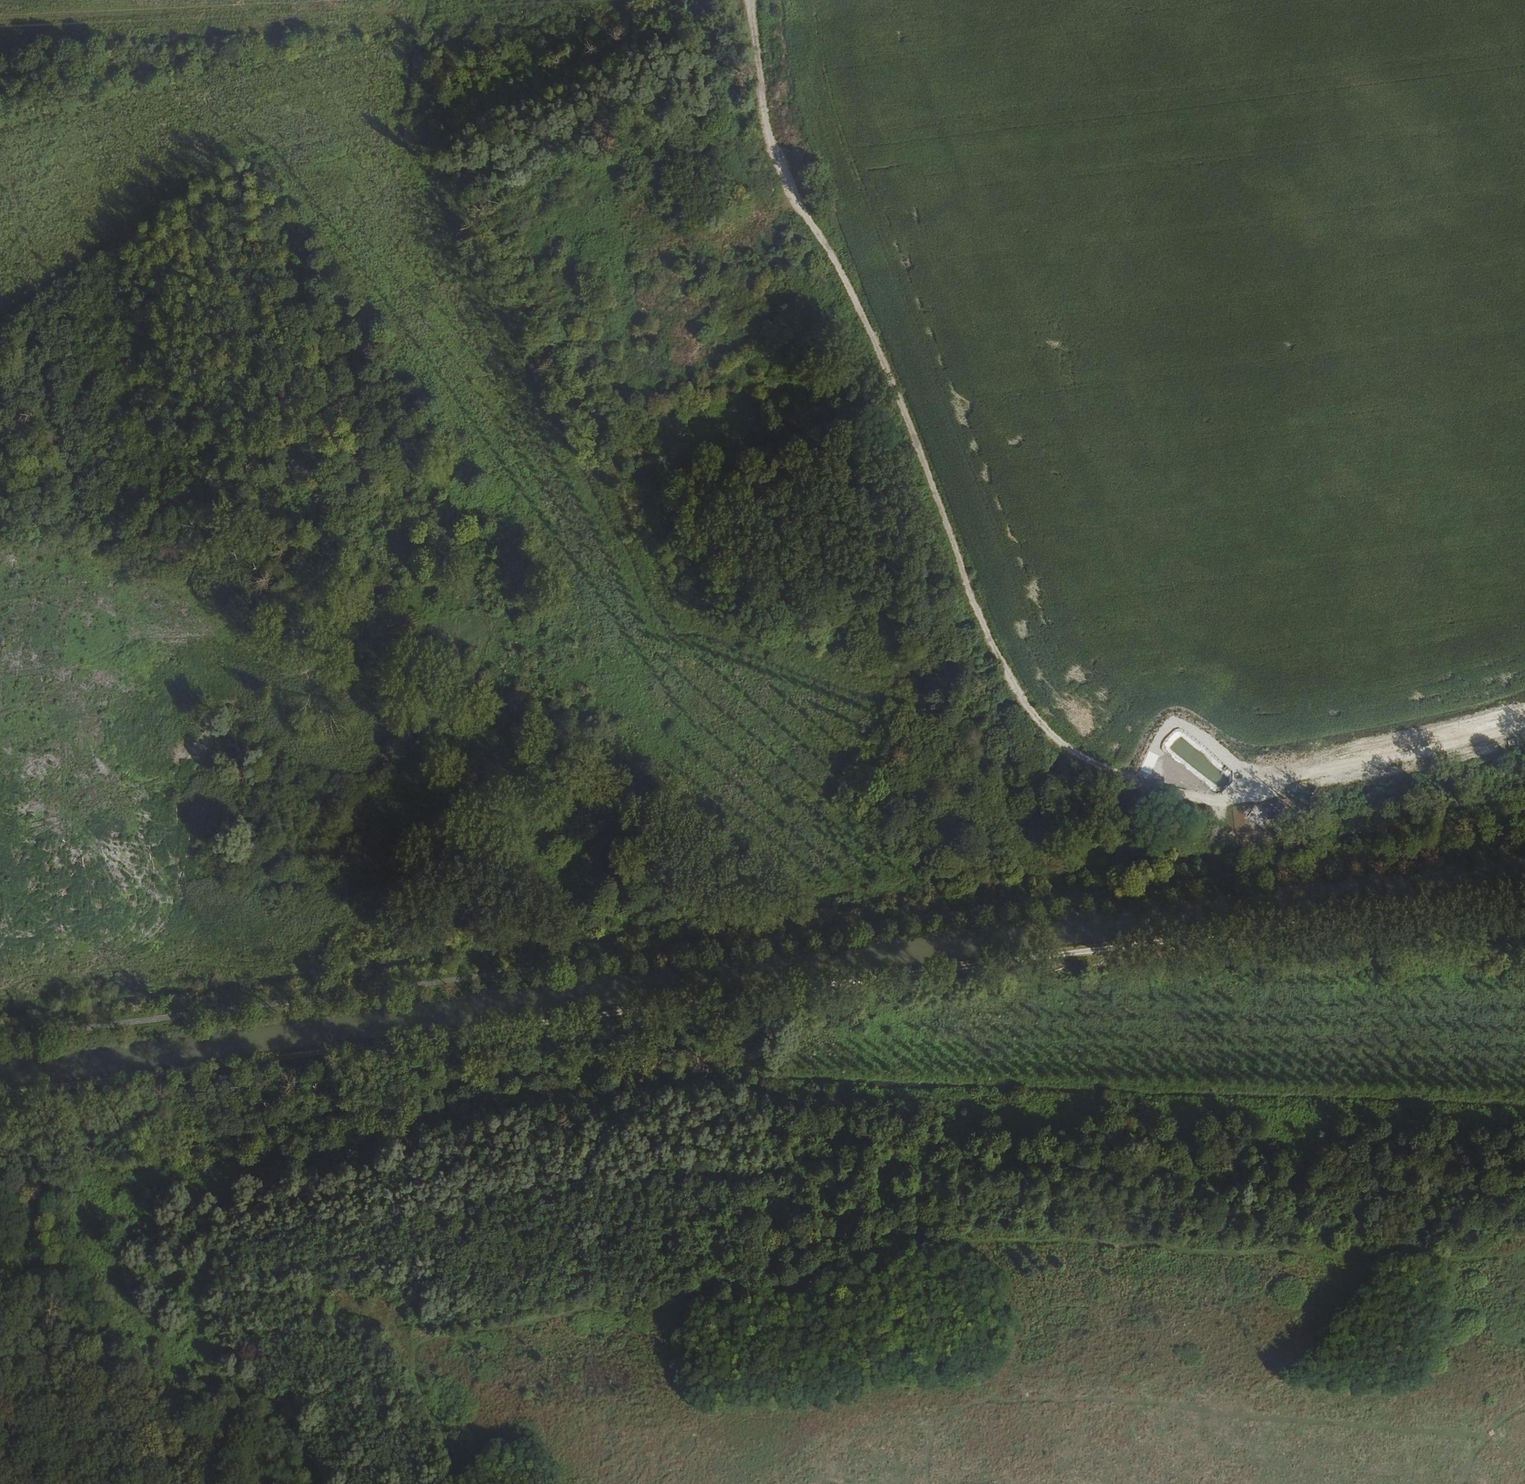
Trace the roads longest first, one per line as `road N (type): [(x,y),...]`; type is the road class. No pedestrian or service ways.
road 1 (track): [(1524,738),(1358,780),(1204,800),(1102,765),(1040,722),(989,647),(913,434),(835,314),(815,224),(796,204),(766,118),(753,0)]

